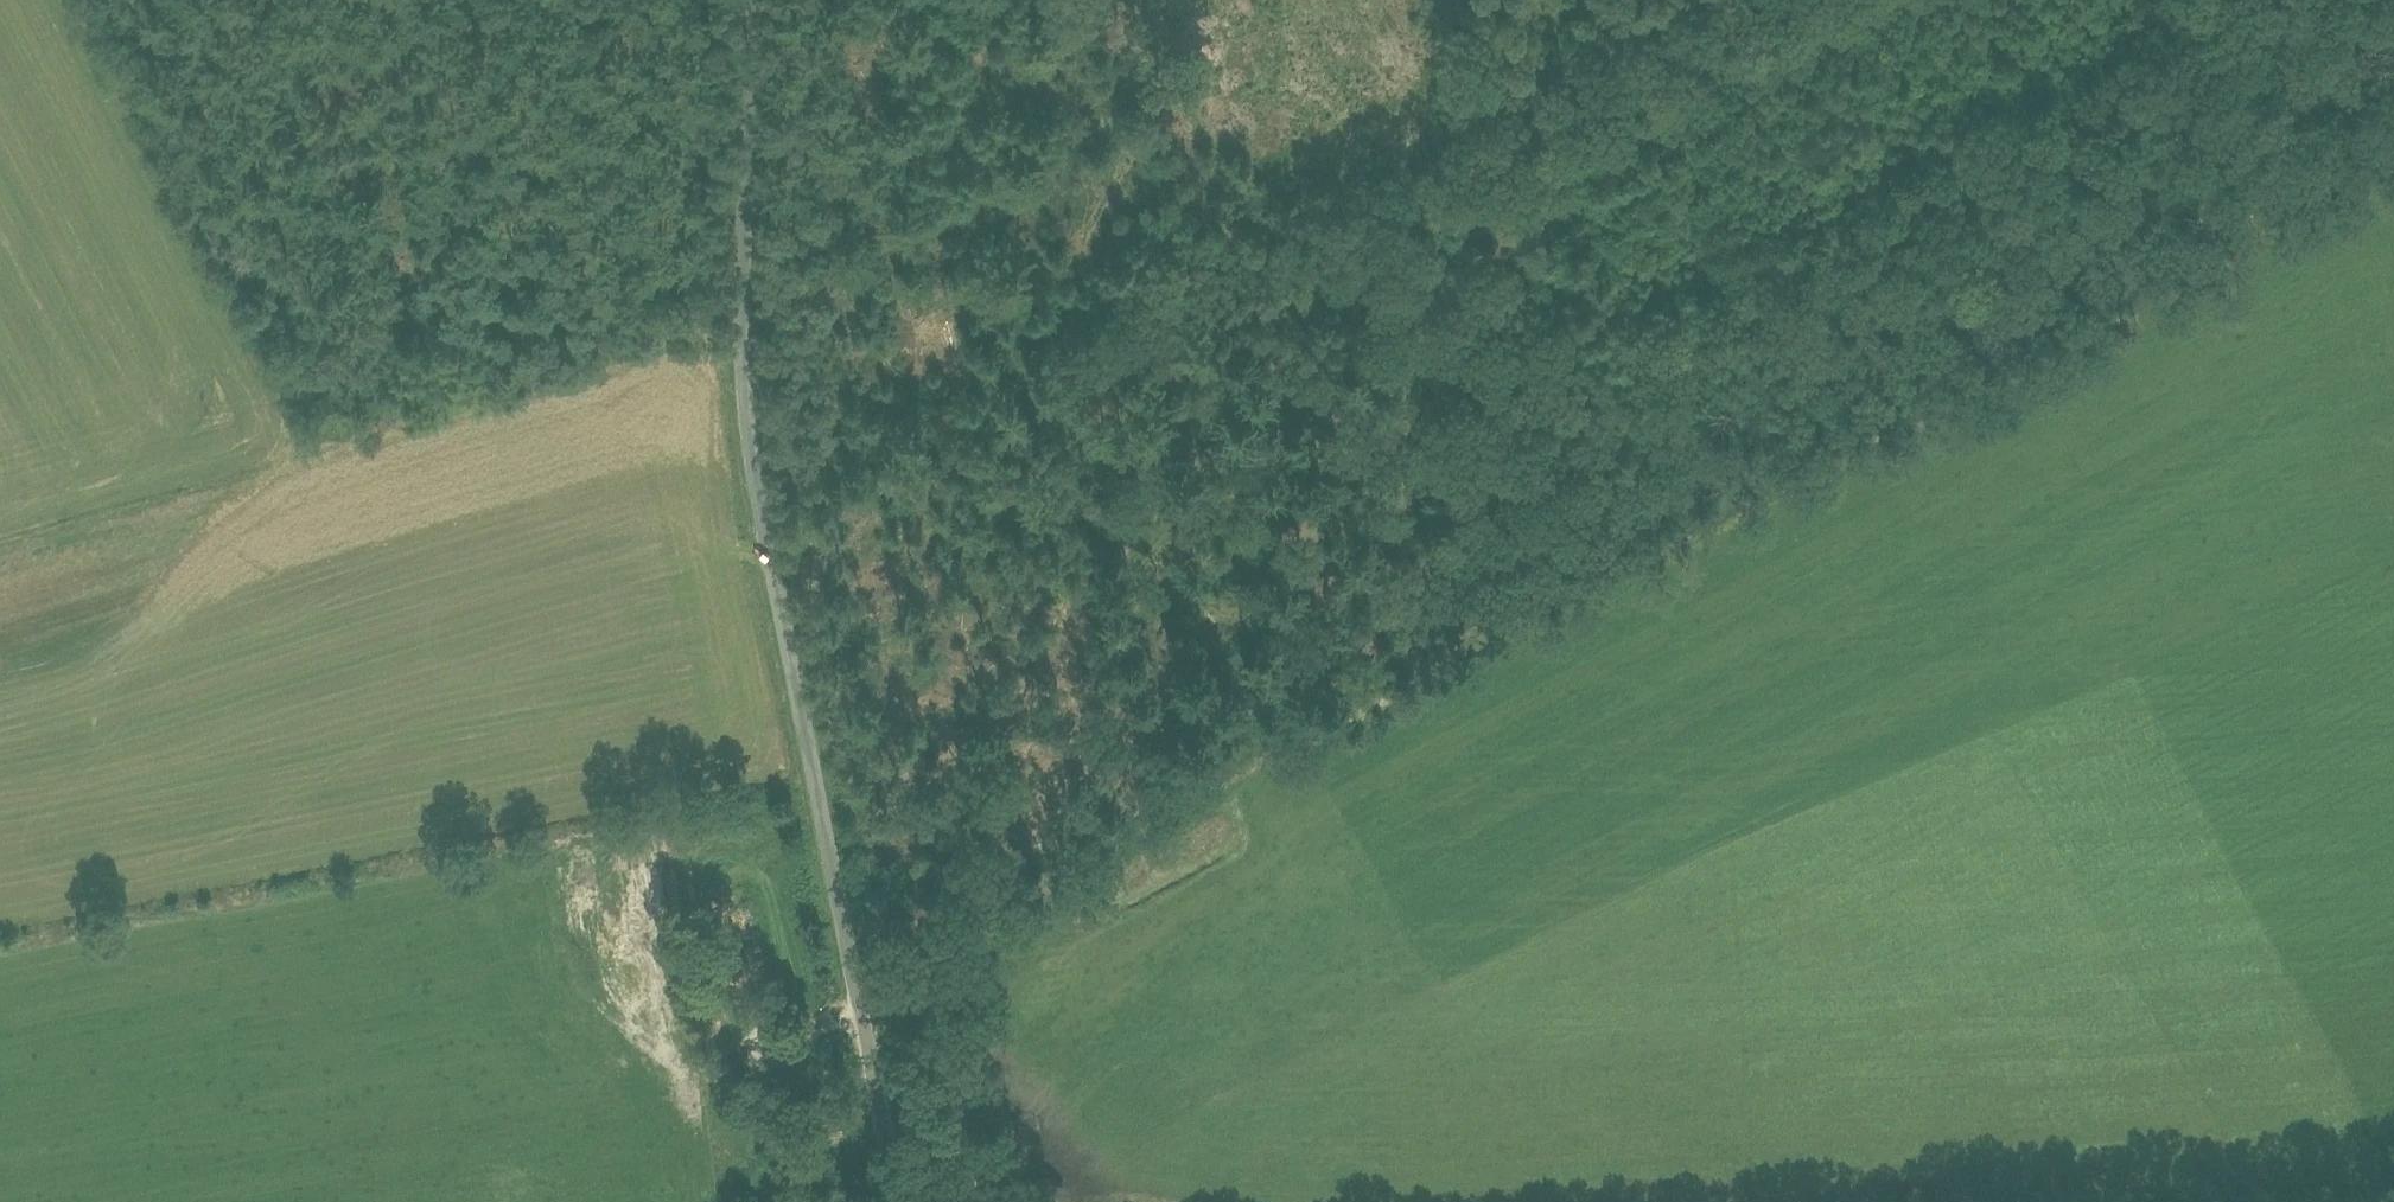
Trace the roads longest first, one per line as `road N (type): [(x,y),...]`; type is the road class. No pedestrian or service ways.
road 1 (unclassified): [(901,1201),(756,435),(749,360),(759,0)]

